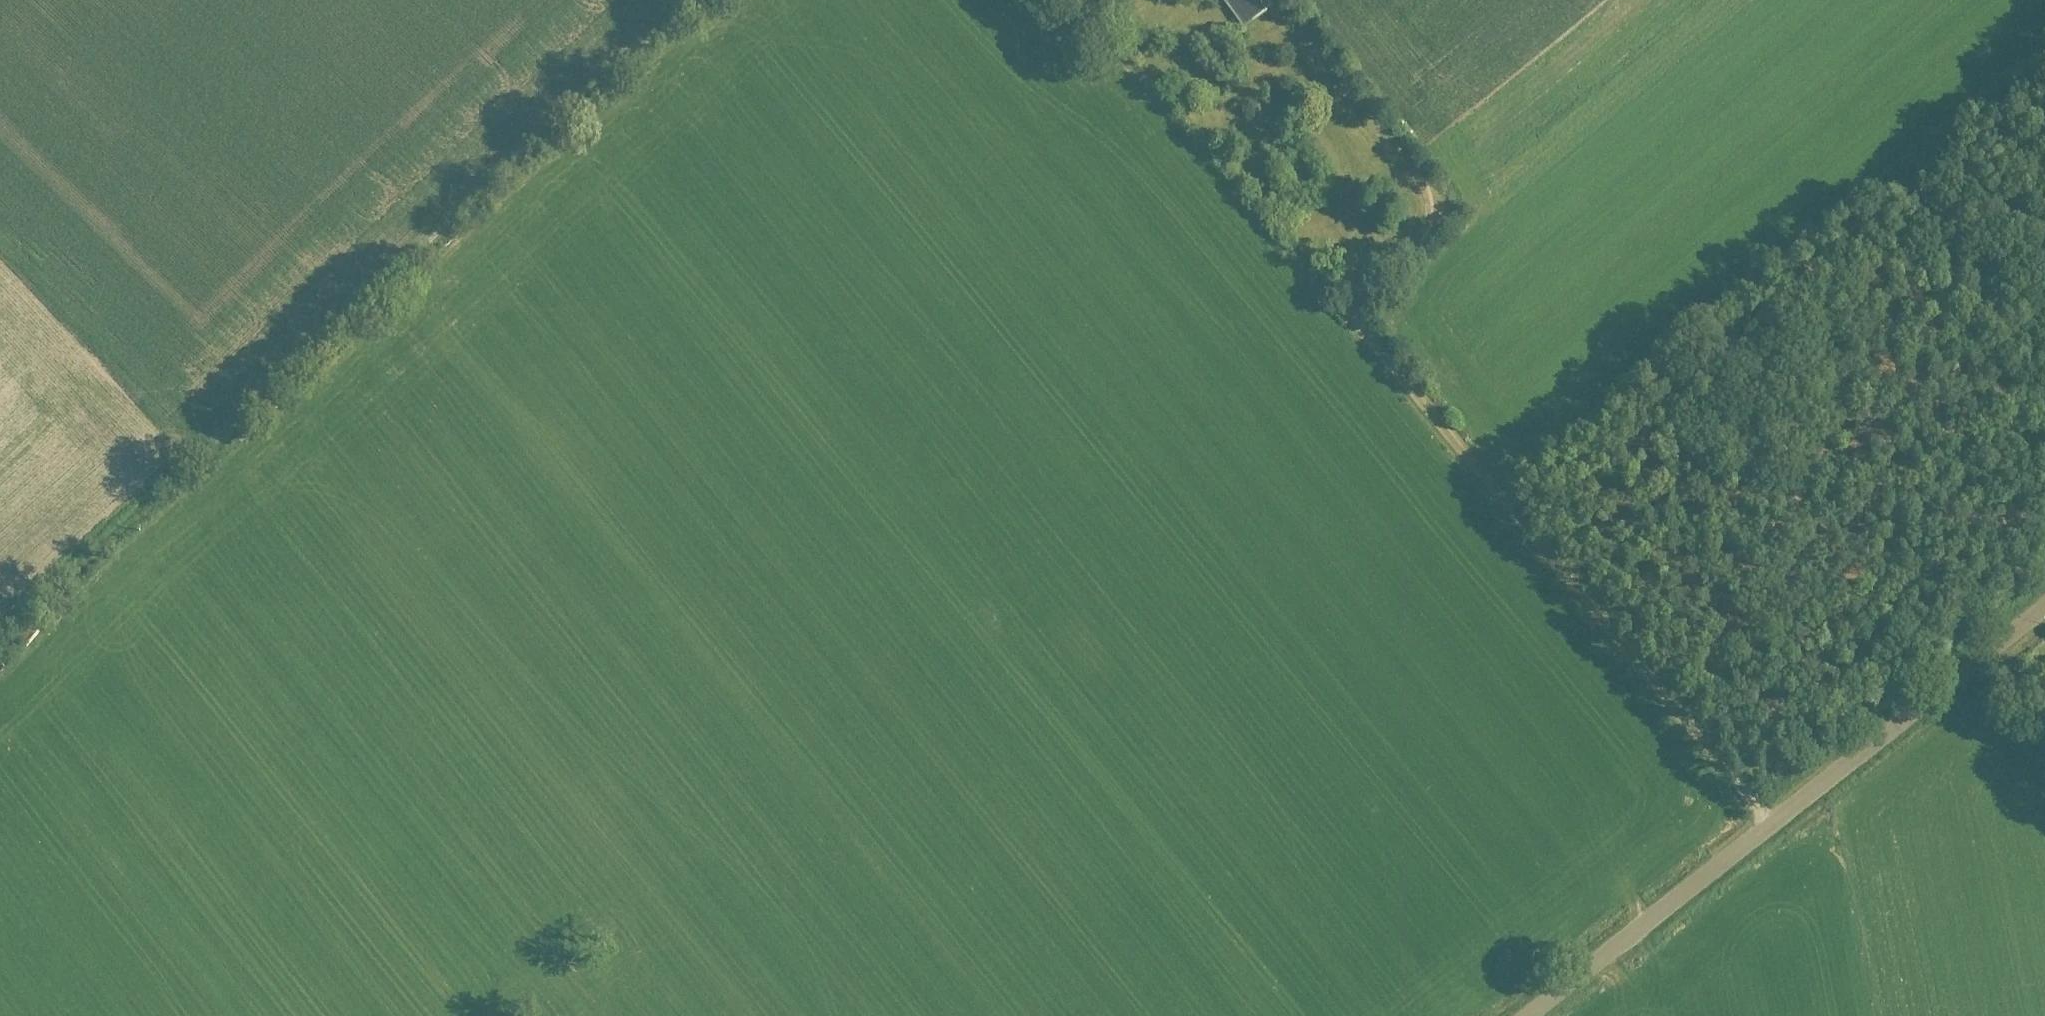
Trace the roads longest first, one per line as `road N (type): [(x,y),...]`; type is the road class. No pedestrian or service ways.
road 1 (unclassified): [(1538,1015),(2044,614)]

